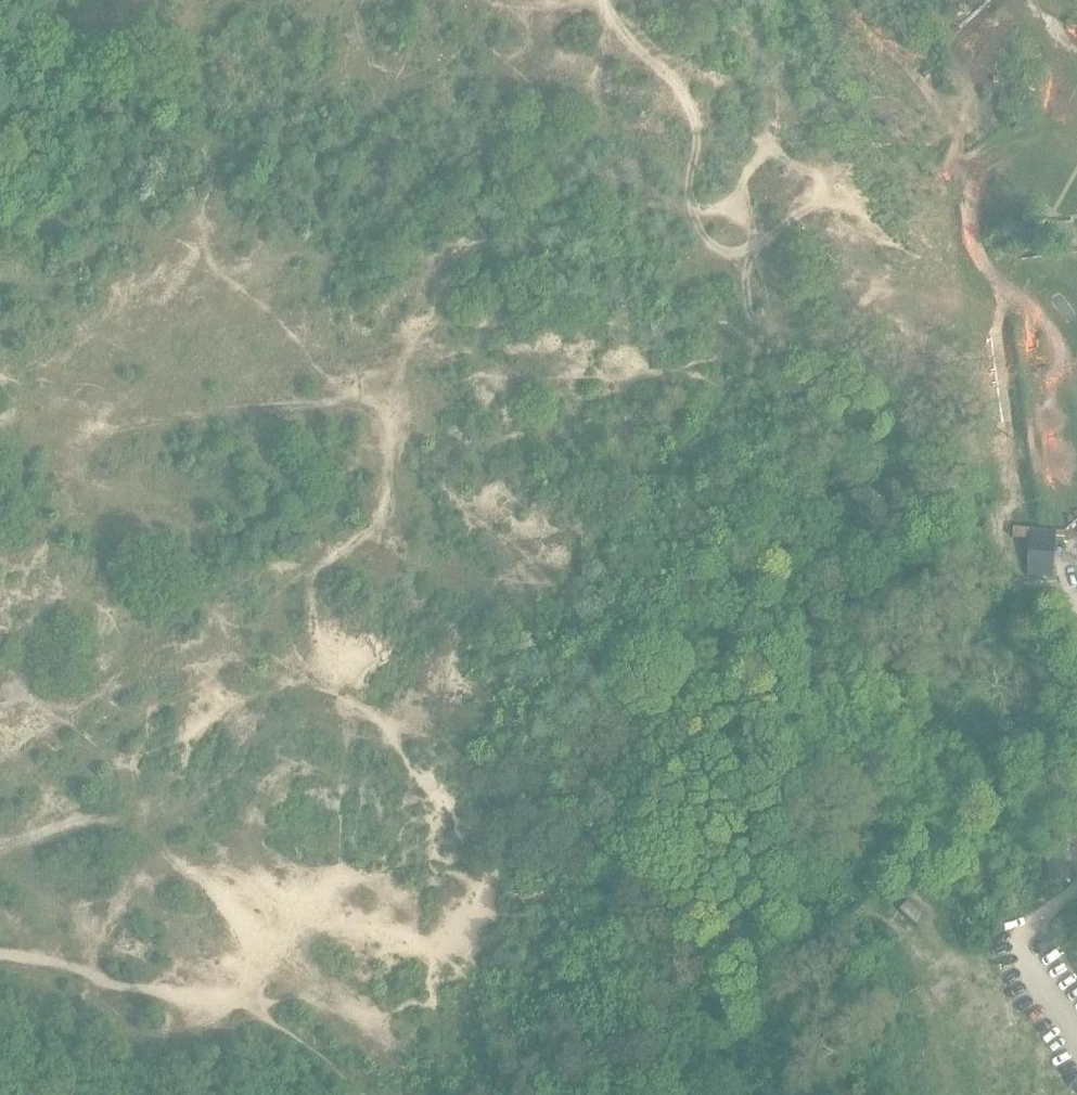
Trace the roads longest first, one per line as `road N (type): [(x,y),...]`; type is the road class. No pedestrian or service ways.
road 1 (track): [(605,0),(602,116),(622,245),(562,265),(487,246),(439,265),(378,516),(311,573),(341,704),(334,880),(266,977),(217,1013)]
road 2 (track): [(0,957),(93,970),(290,1035),(353,1094)]
road 3 (track): [(1076,1040),(1025,959),(1023,942),(1076,883)]

